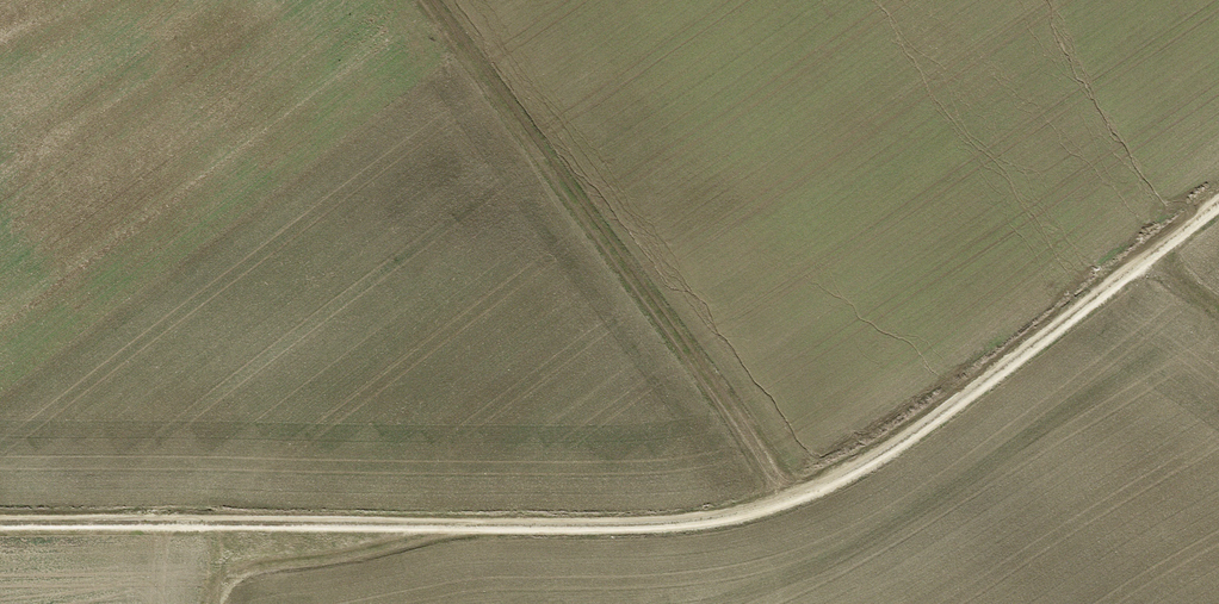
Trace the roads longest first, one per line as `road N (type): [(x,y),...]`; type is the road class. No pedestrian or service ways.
road 1 (track): [(0,533),(84,526),(548,525),(728,517),(789,503),(917,446),(1218,214)]
road 2 (track): [(420,0),(789,503)]
road 3 (track): [(473,526),(331,562),(235,571),(214,603)]

